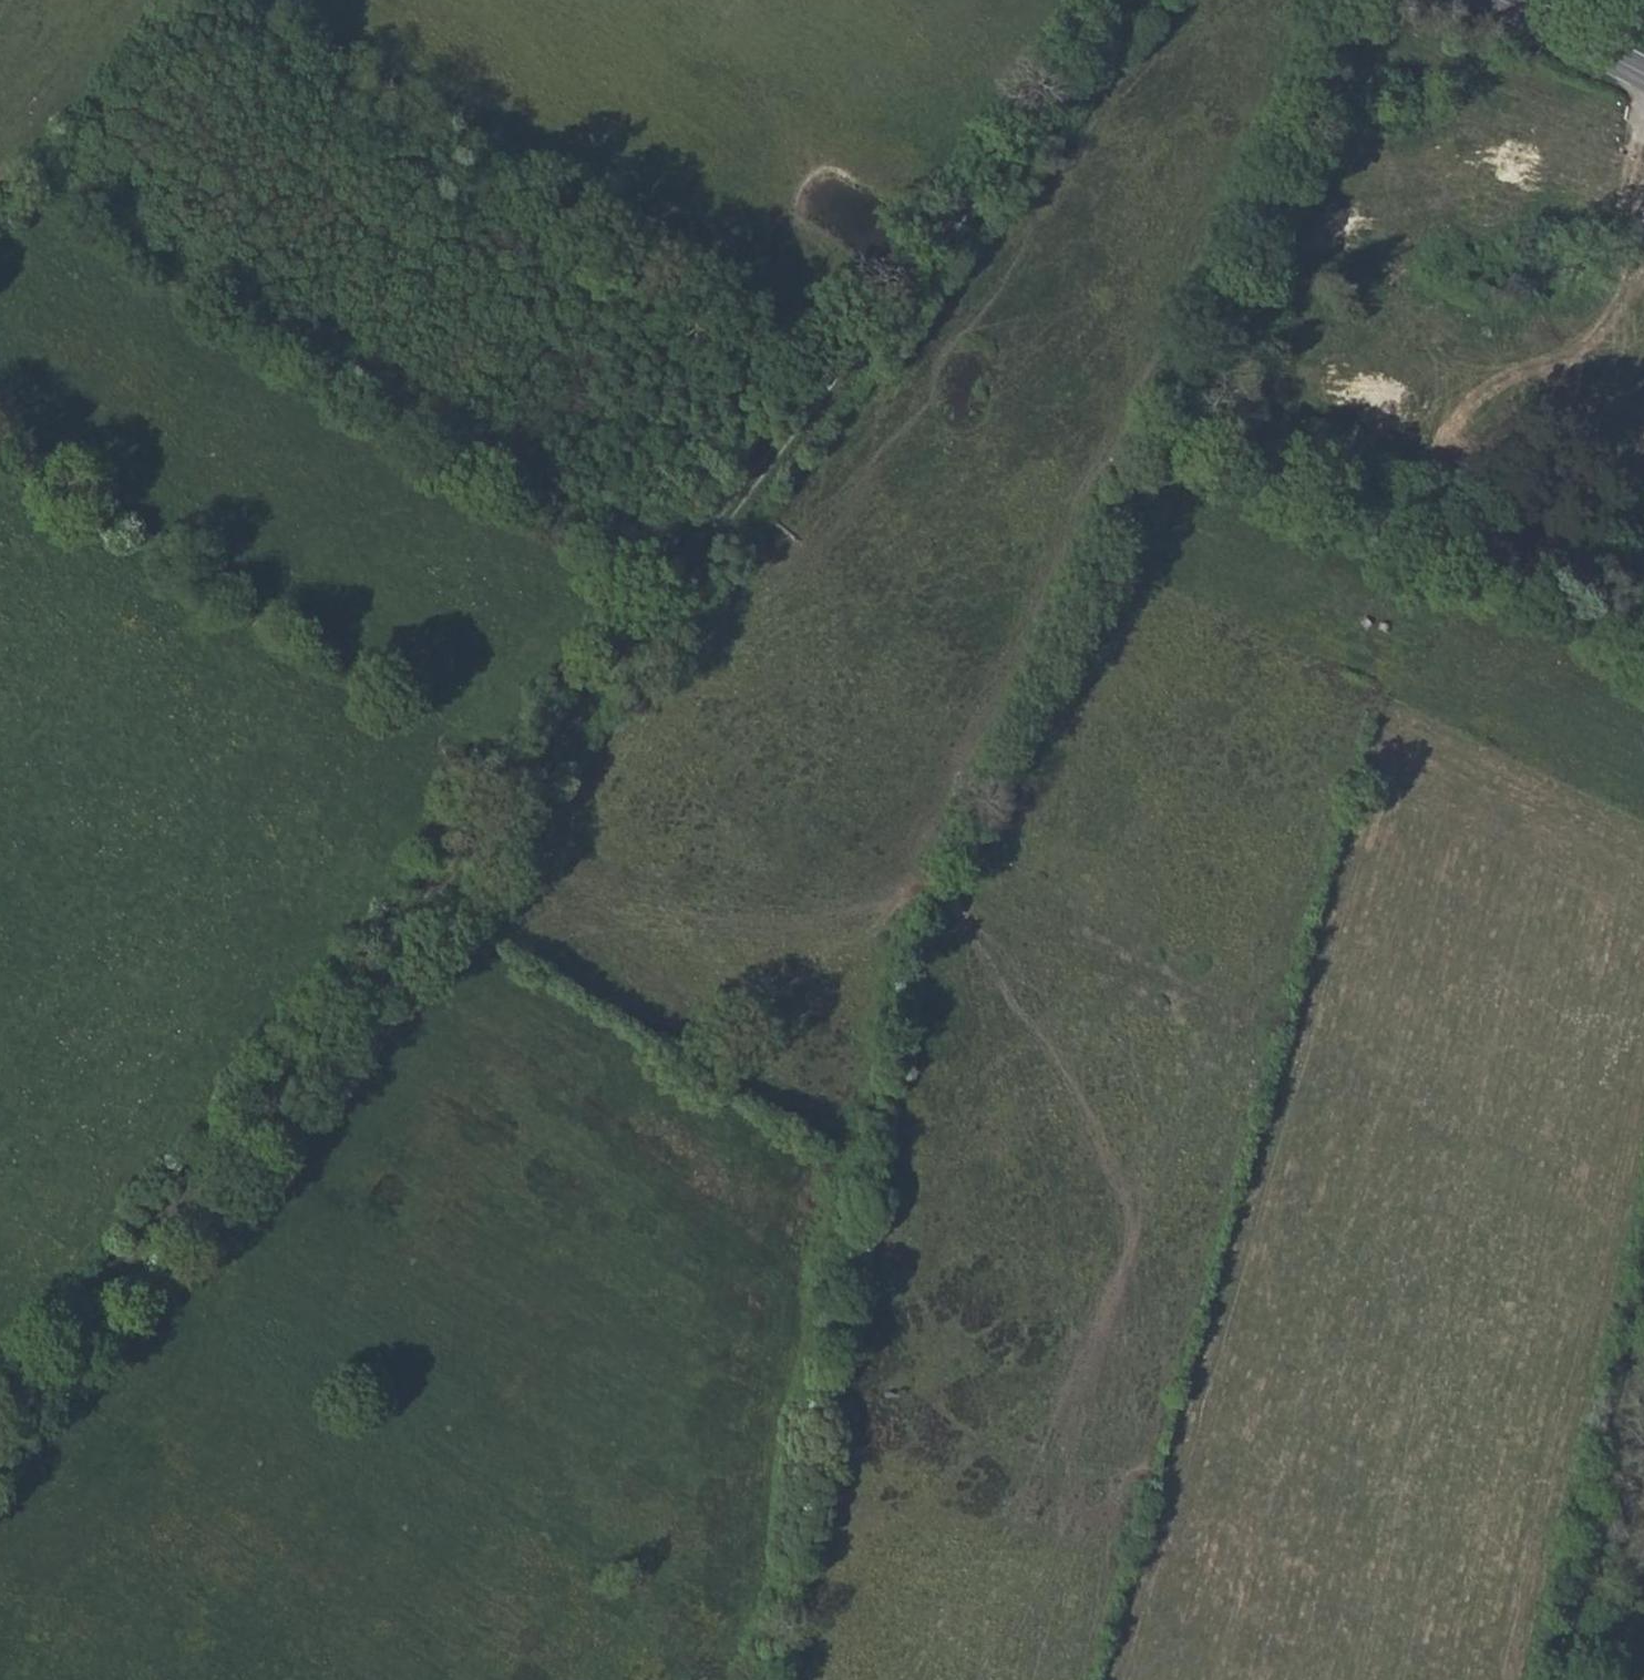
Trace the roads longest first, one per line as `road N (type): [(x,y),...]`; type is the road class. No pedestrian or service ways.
road 1 (track): [(0,1428),(640,633),(1135,0)]
road 2 (track): [(1555,1679),(1643,1308)]
road 3 (secondary): [(1489,0),(1643,78)]

